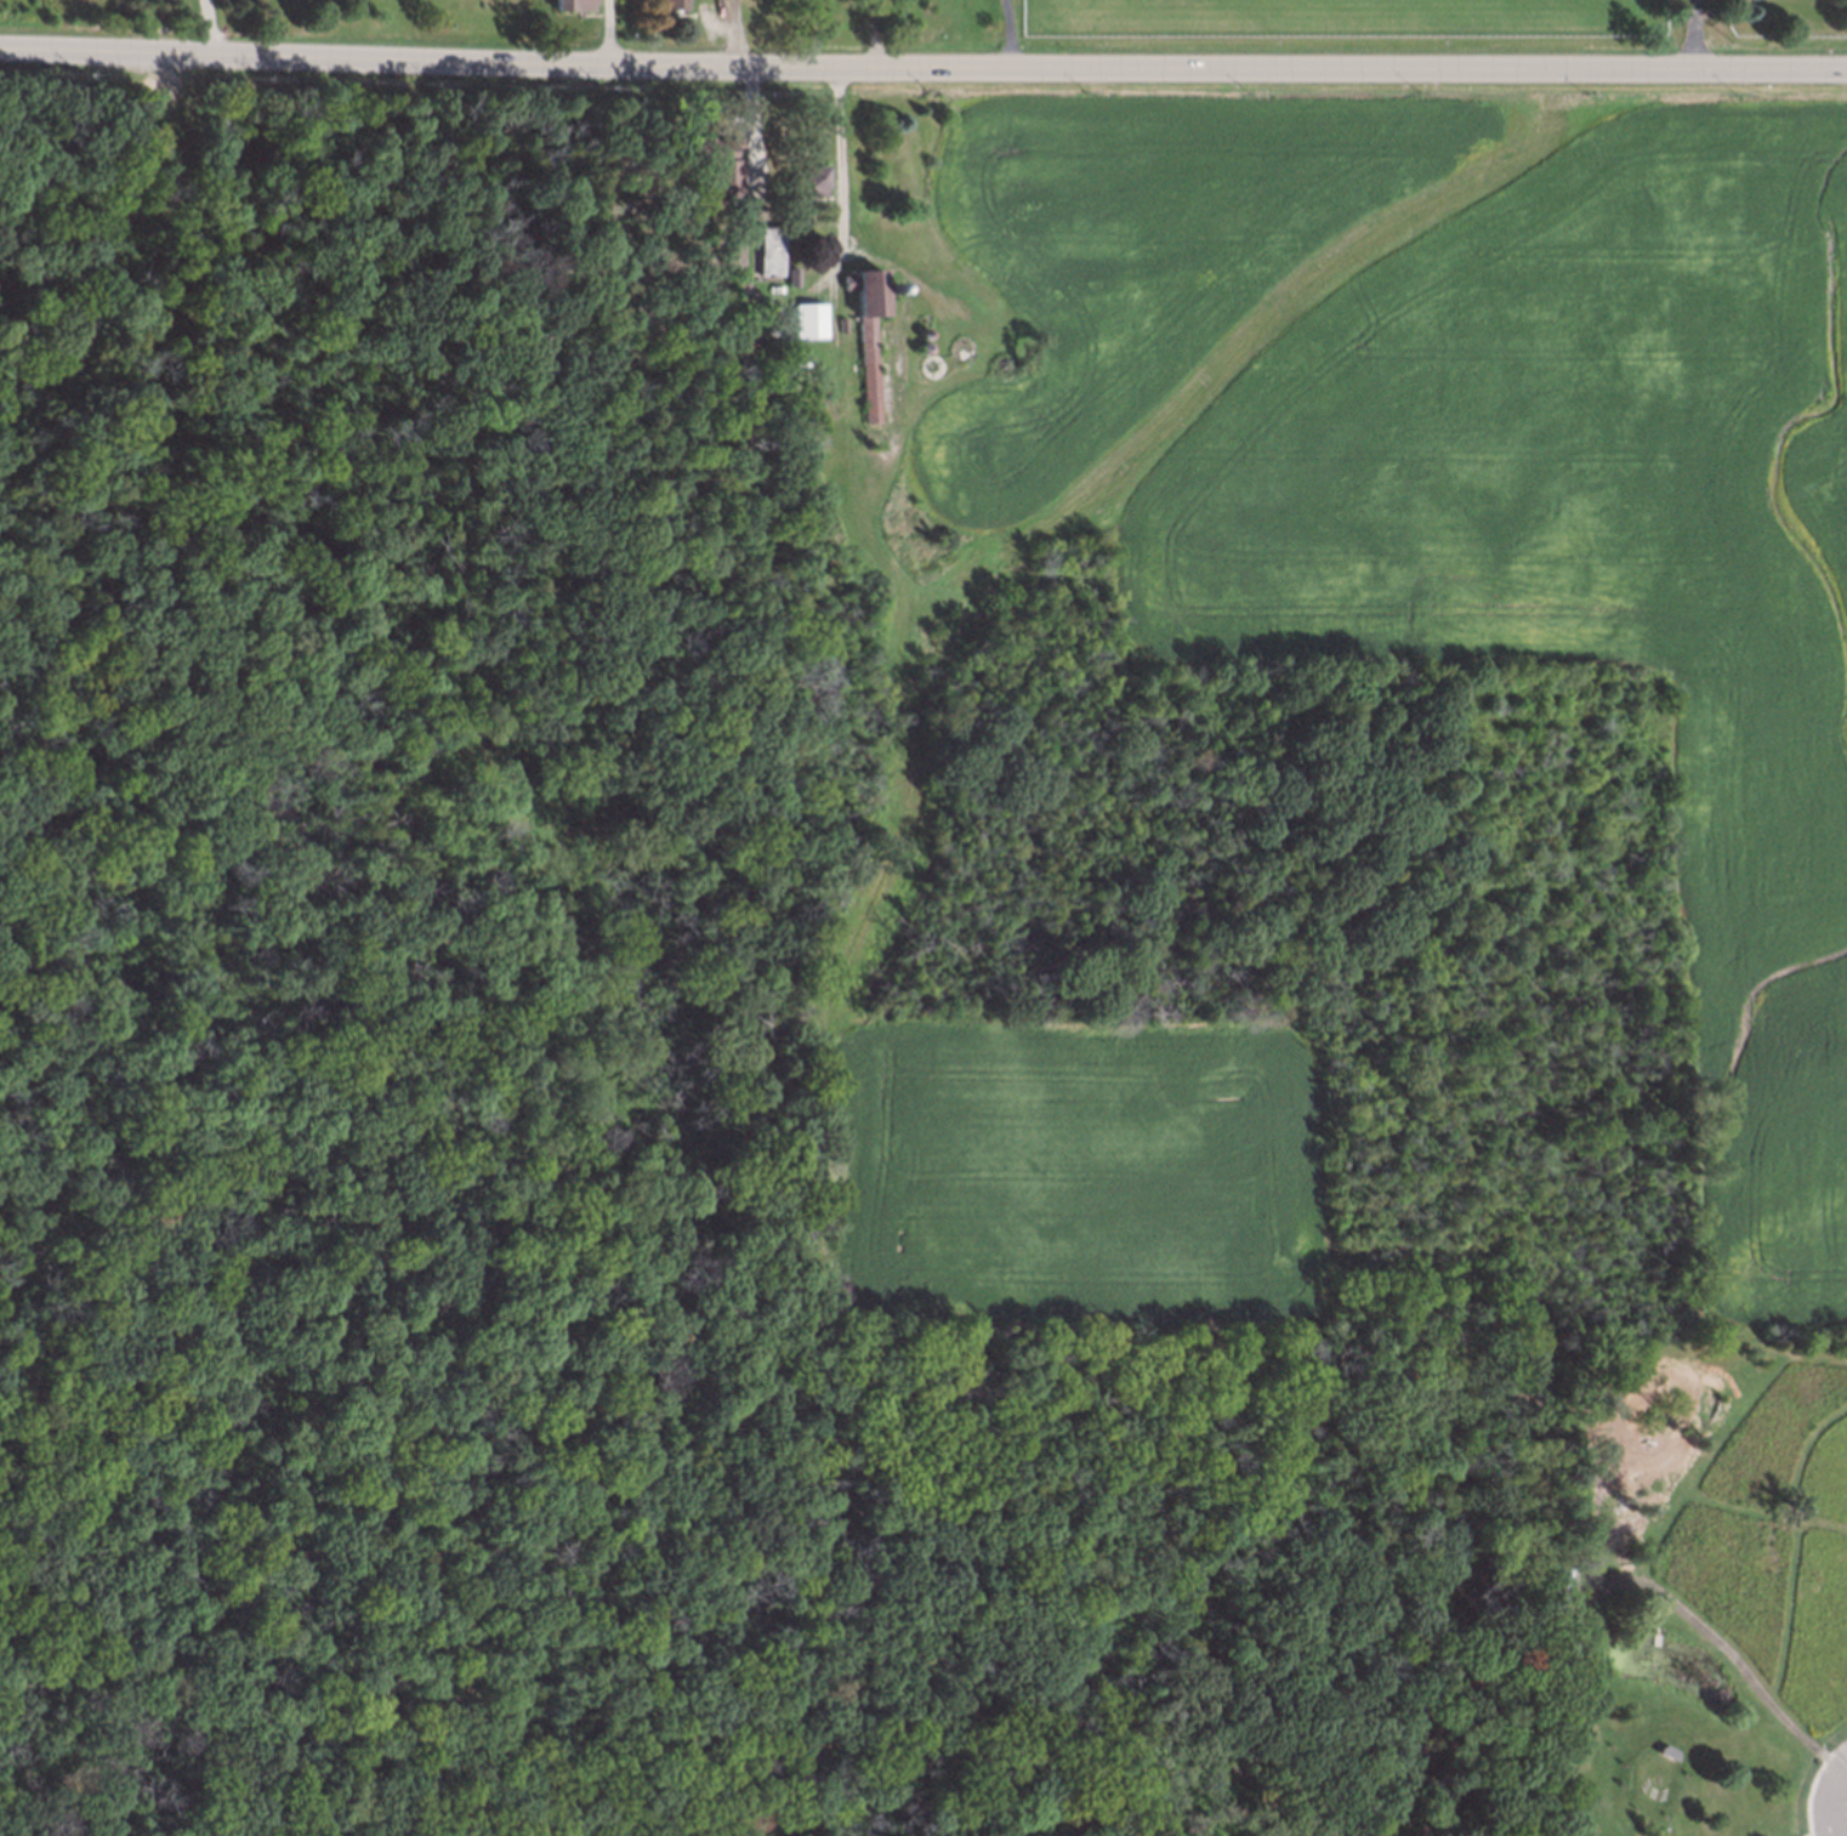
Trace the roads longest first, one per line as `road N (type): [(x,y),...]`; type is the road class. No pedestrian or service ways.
road 1 (tertiary): [(0,49),(663,67),(1846,70)]

